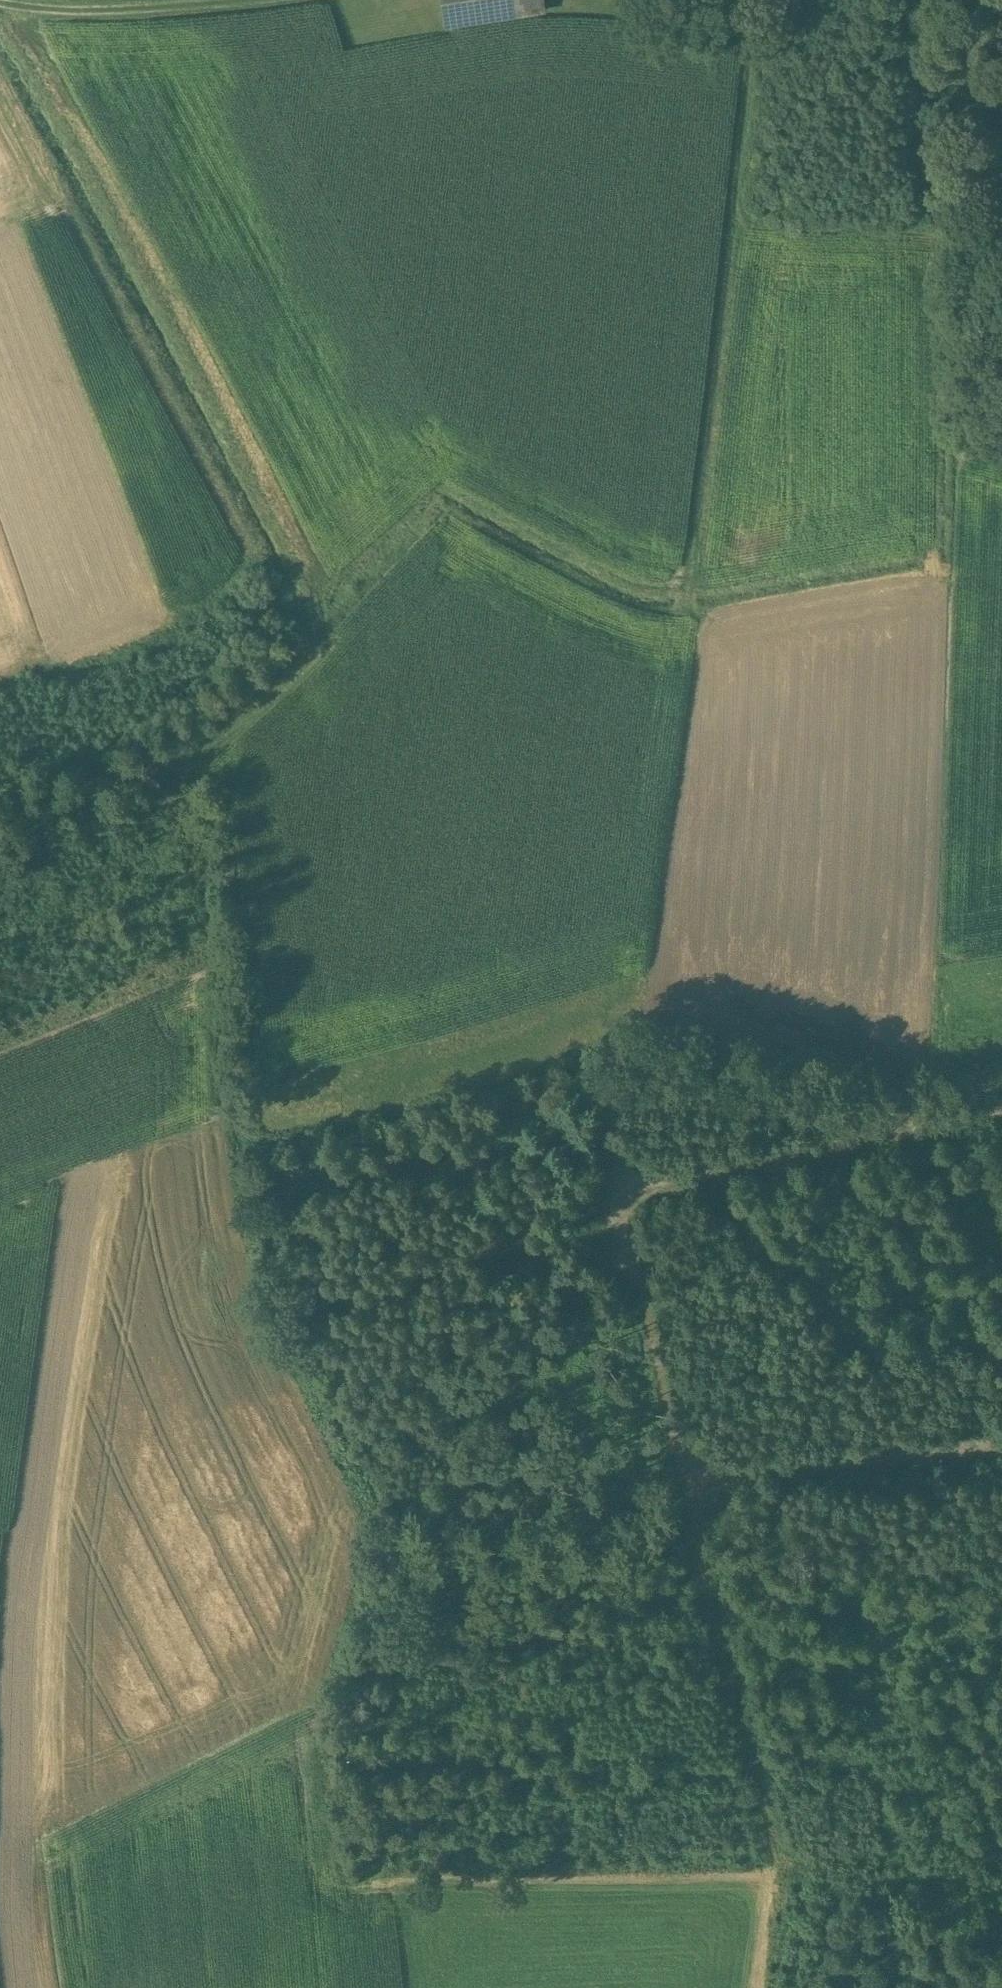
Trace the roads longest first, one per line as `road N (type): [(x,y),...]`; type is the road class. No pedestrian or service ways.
road 1 (track): [(1001,1109),(618,1201)]
road 2 (track): [(0,3),(89,12),(254,0)]

